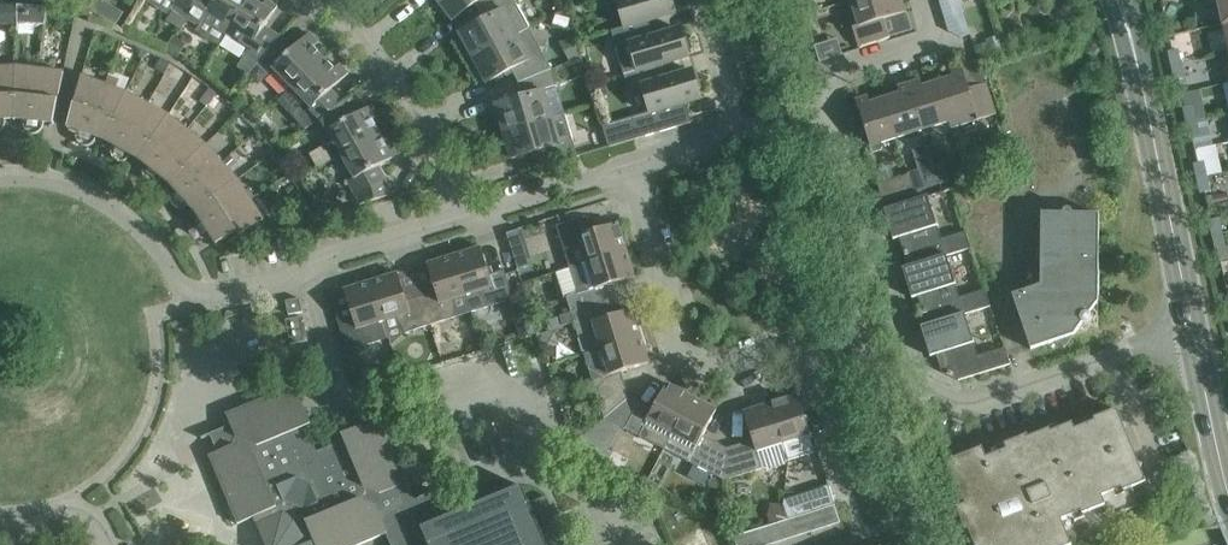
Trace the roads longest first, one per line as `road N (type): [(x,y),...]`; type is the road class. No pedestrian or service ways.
road 1 (residential): [(927,0),(929,38),(841,75),(828,108),(916,377),(955,403),(973,404),(1112,356)]
road 2 (residential): [(456,218),(326,258),(280,282),(210,293),(182,280),(129,217),(91,191),(49,178),(0,176)]
road 3 (residential): [(848,495),(799,360),(768,352),(720,370),(695,367),(674,346),(628,166)]
road 4 (residential): [(456,218),(402,92),(323,0)]
road 5 (secondary): [(1192,328),(1140,76)]
road 6 (residential): [(628,166),(456,218)]
road 7 (secondary): [(1227,485),(1192,328)]
road 8 (residential): [(739,132),(701,0)]
road 9 (residential): [(1156,474),(1112,356)]

